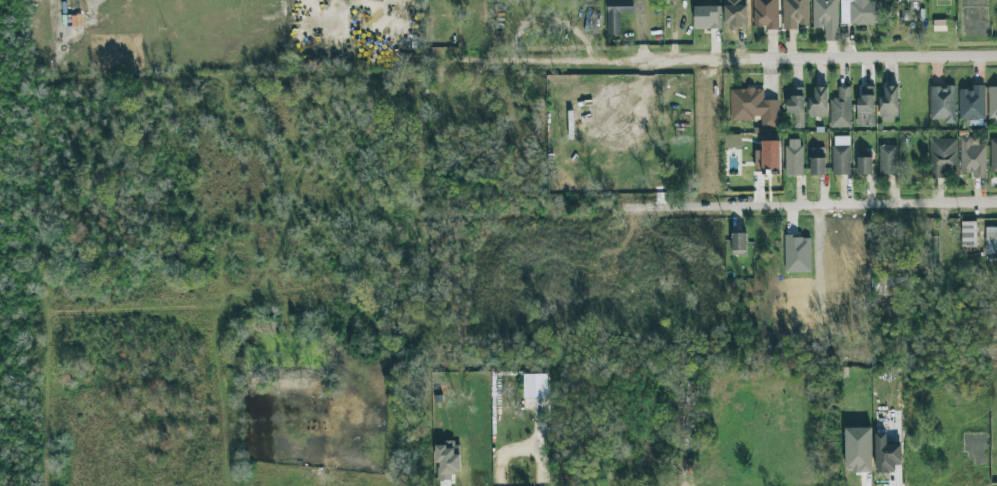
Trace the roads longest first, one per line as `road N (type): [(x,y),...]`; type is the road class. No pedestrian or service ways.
road 1 (residential): [(639,6),(641,51),(652,61),(996,56)]
road 2 (residential): [(613,211),(996,204)]

